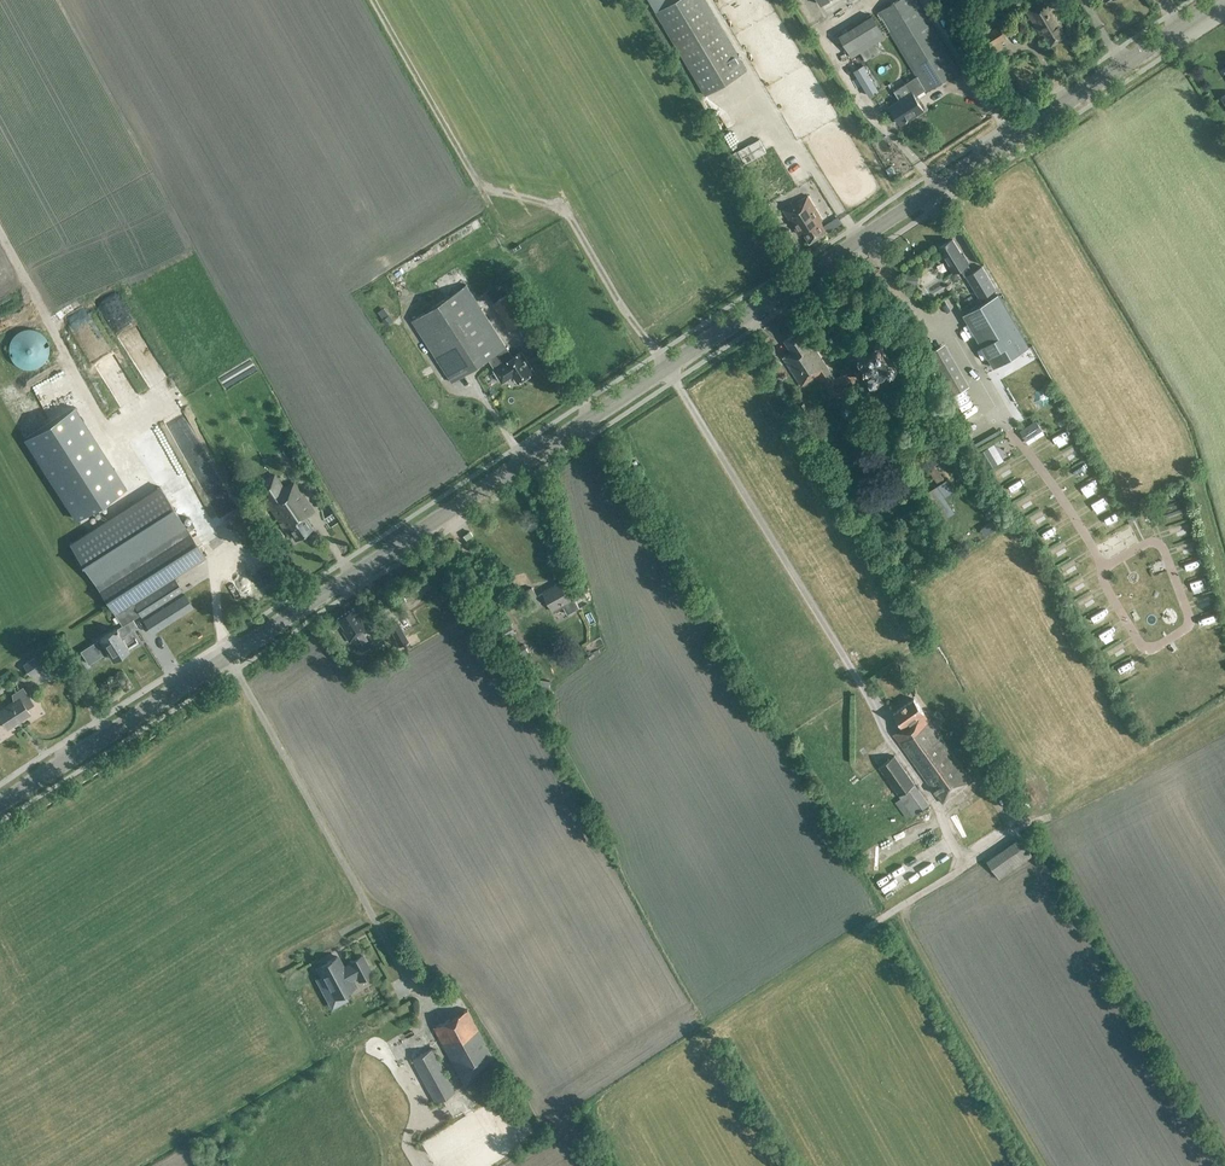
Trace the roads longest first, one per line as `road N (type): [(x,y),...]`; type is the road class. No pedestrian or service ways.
road 1 (tertiary): [(0,803),(1222,0)]

